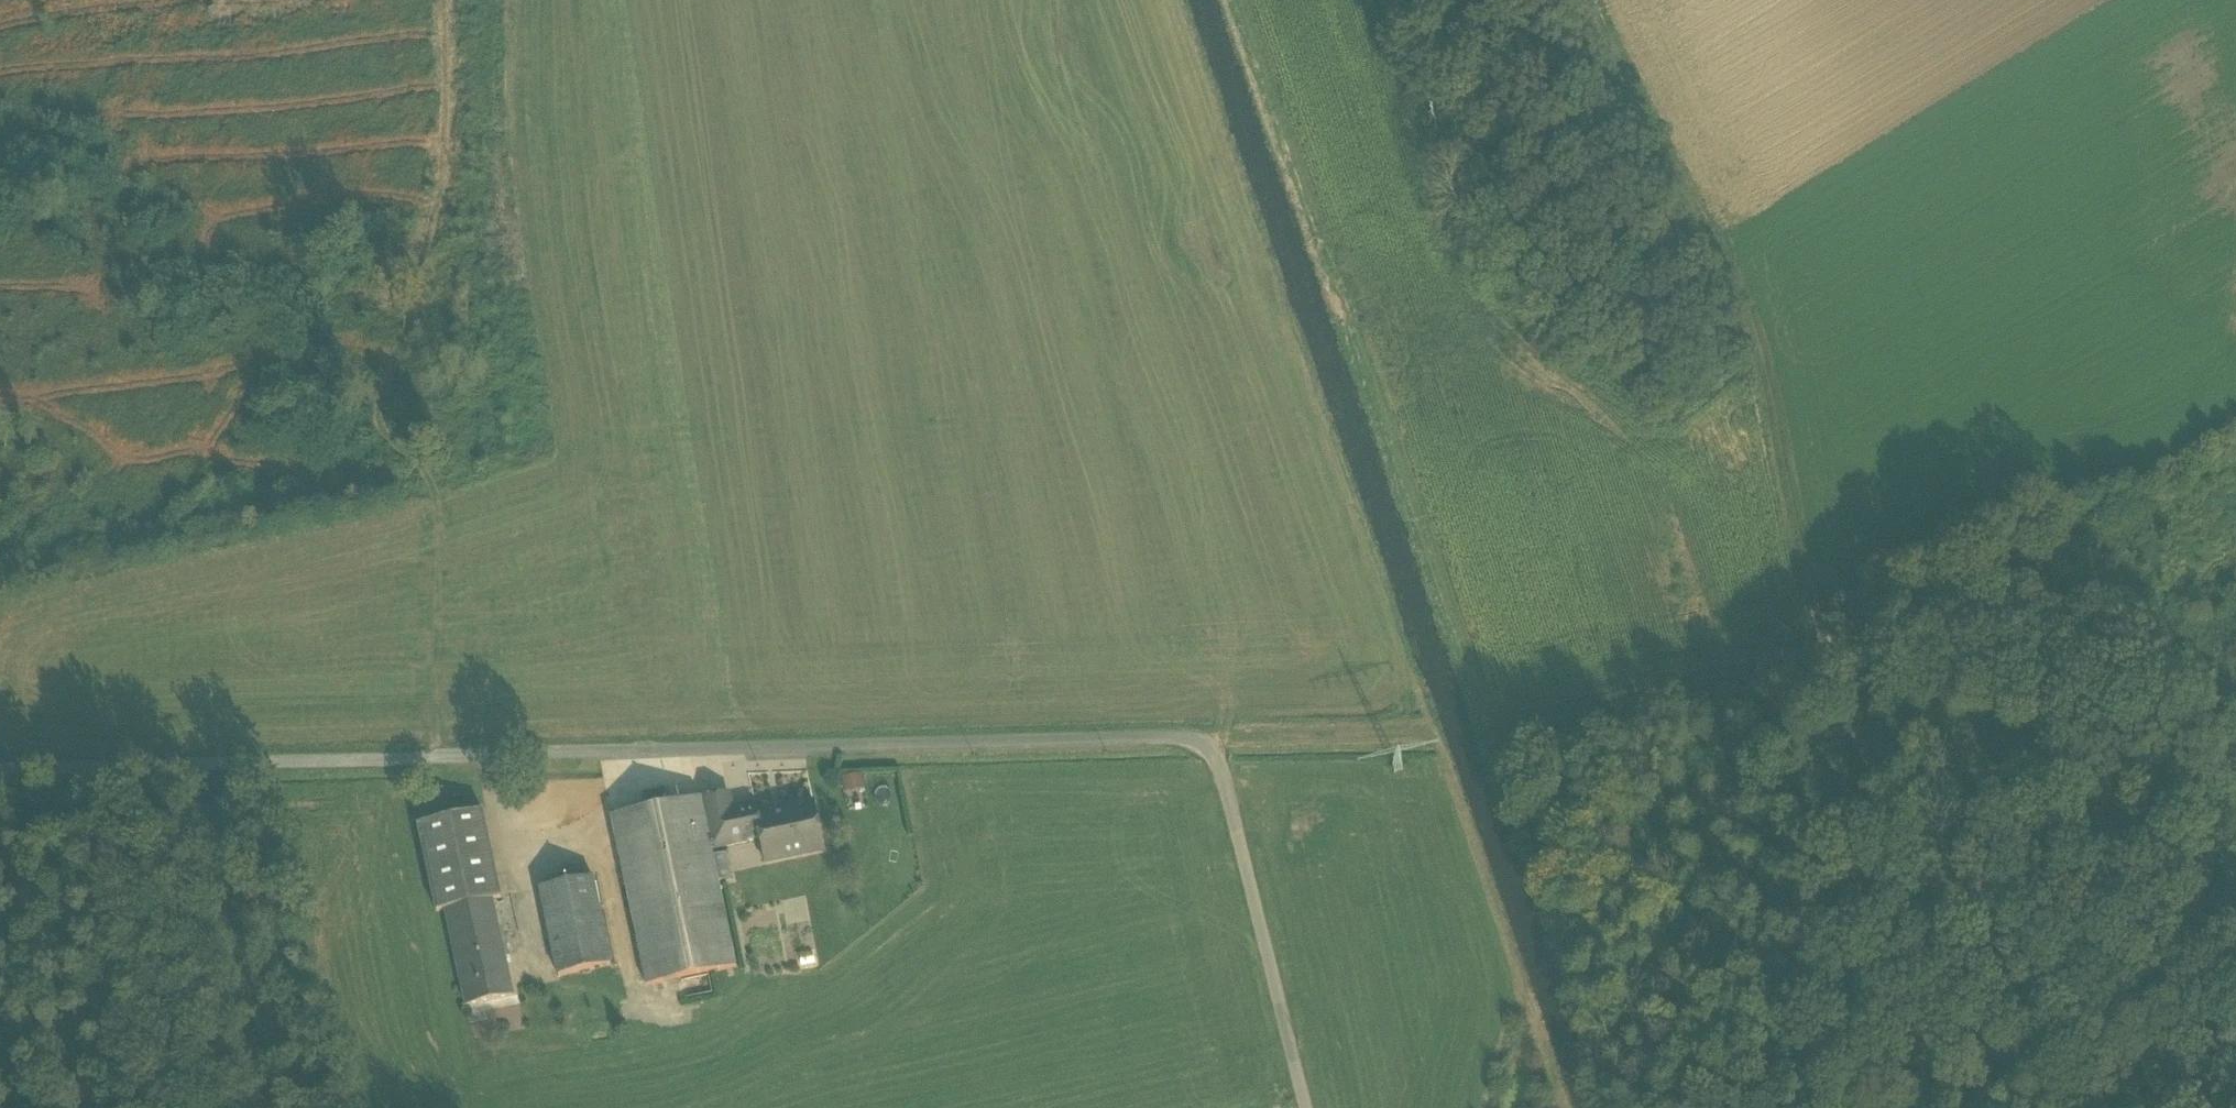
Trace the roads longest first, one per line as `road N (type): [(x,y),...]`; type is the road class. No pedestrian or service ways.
road 1 (unclassified): [(0,773),(1188,739),(1218,761),(1308,1107)]
road 2 (track): [(1778,466),(1828,636),(2051,1107)]
road 3 (track): [(1778,466),(1734,332),(1585,0)]

